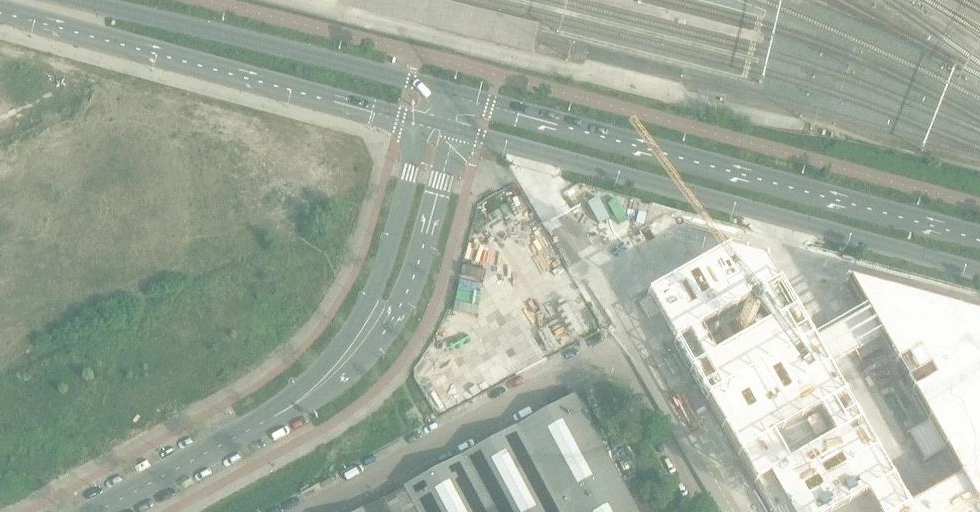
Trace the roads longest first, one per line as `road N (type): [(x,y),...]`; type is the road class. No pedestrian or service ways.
road 1 (secondary): [(979,236),(451,90)]
road 2 (secondary): [(456,129),(979,270)]
road 3 (secondary): [(0,6),(426,120)]
road 4 (secondary): [(451,90),(84,0)]
road 5 (unclassified): [(274,416),(347,375),(384,333),(413,276),(456,129)]
road 6 (unclassified): [(307,511),(614,348)]
road 7 (unclassified): [(426,120),(367,309),(333,358),(274,416)]
road 8 (unclassified): [(97,511),(274,416)]
road 9 (unclassified): [(706,511),(614,348)]

